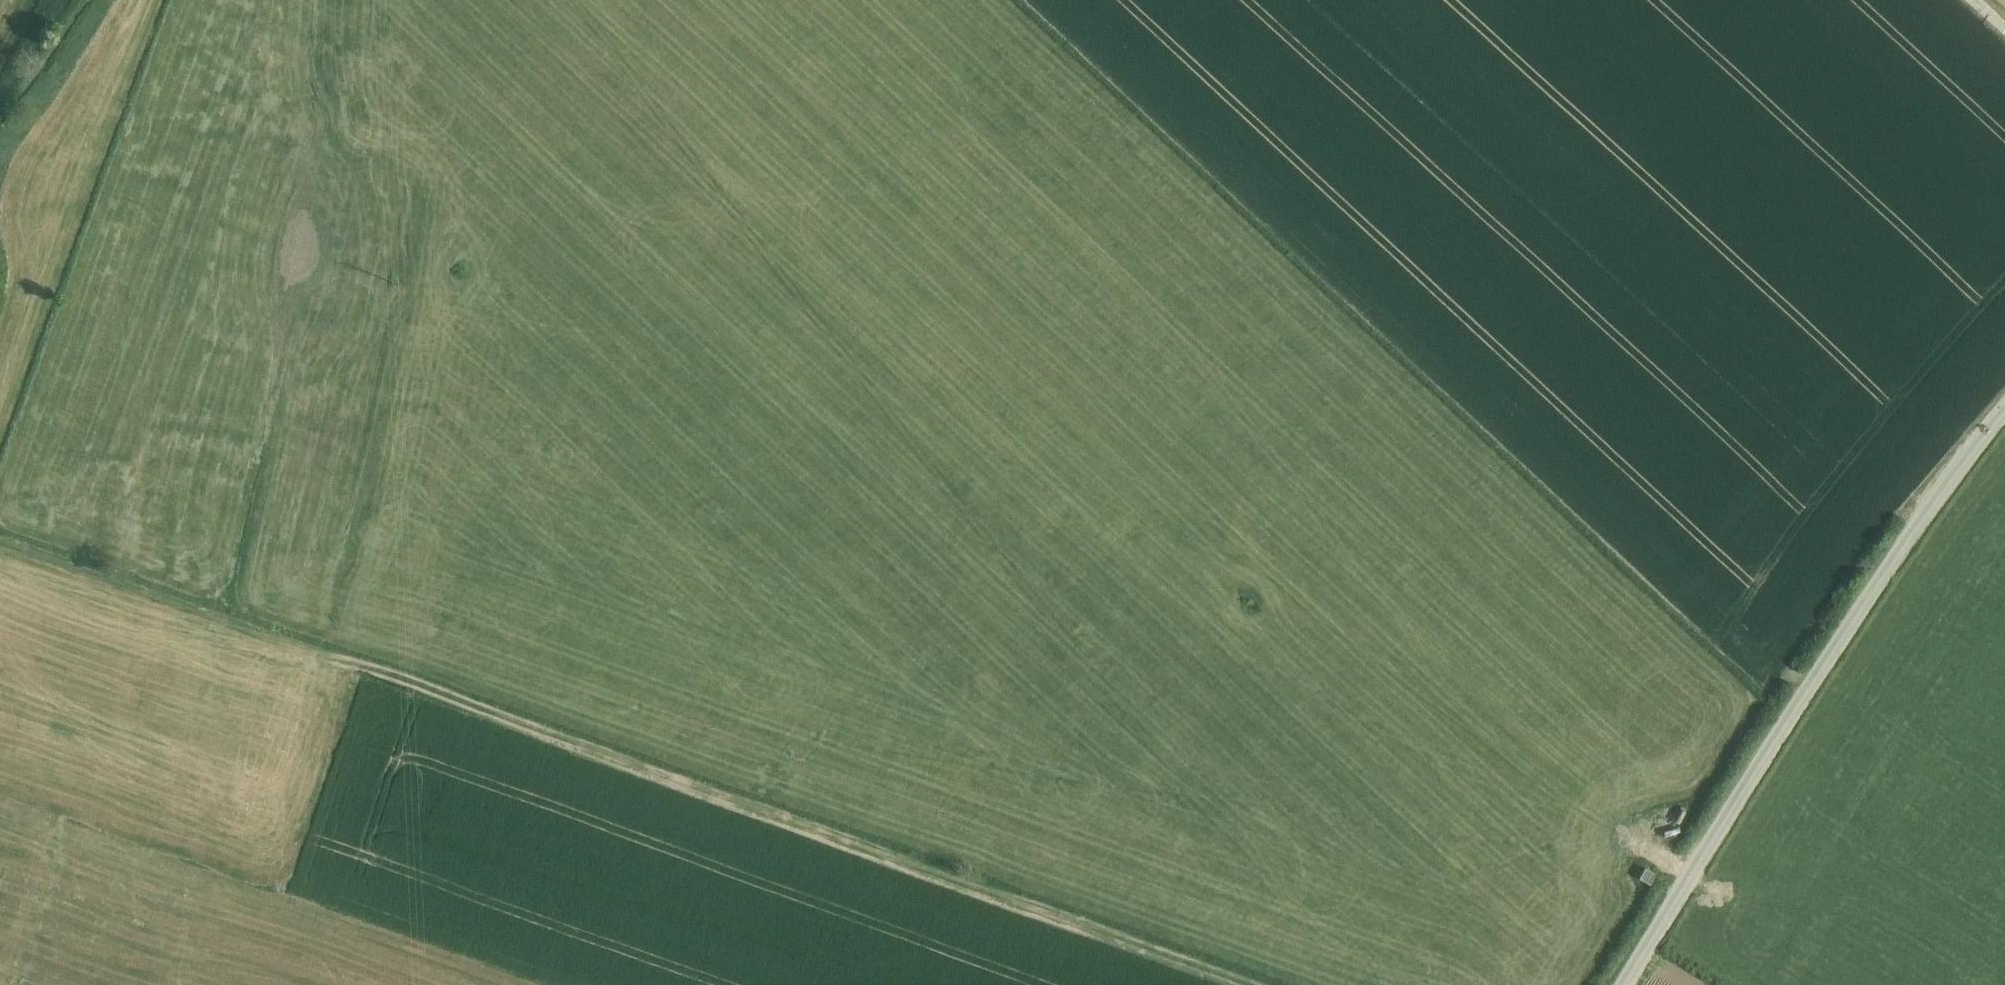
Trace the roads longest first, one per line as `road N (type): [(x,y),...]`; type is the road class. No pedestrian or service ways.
road 1 (track): [(1263,984),(0,538)]
road 2 (unclassified): [(1622,984),(1889,559),(2004,411)]

